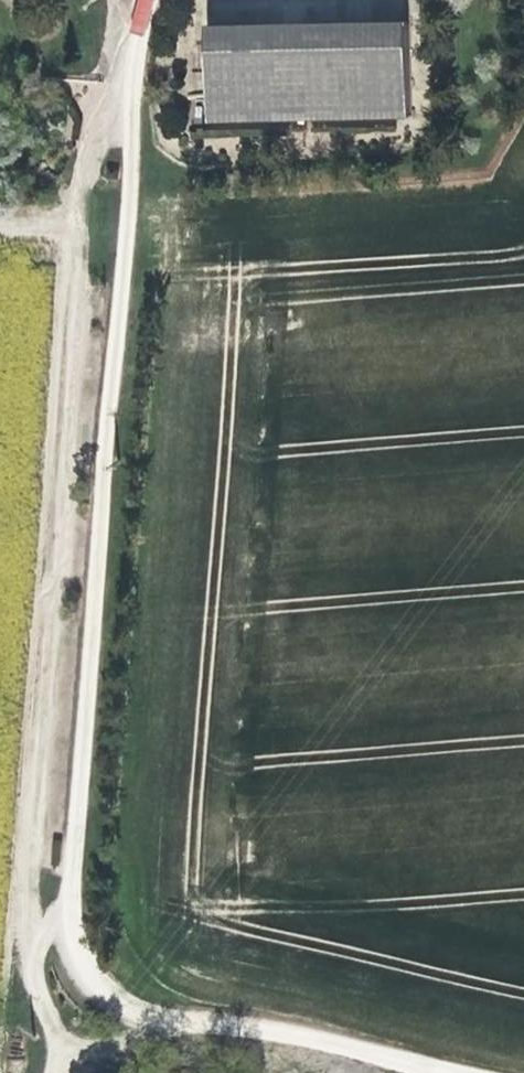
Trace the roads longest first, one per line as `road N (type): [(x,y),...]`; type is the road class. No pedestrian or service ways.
road 1 (track): [(458,1072),(296,1021),(145,1014),(95,985),(78,949),(68,884),(139,0)]
road 2 (track): [(77,1047),(46,1007),(28,928),(82,211),(135,0)]
road 3 (track): [(336,1072),(303,1059),(77,1047),(45,1072)]

